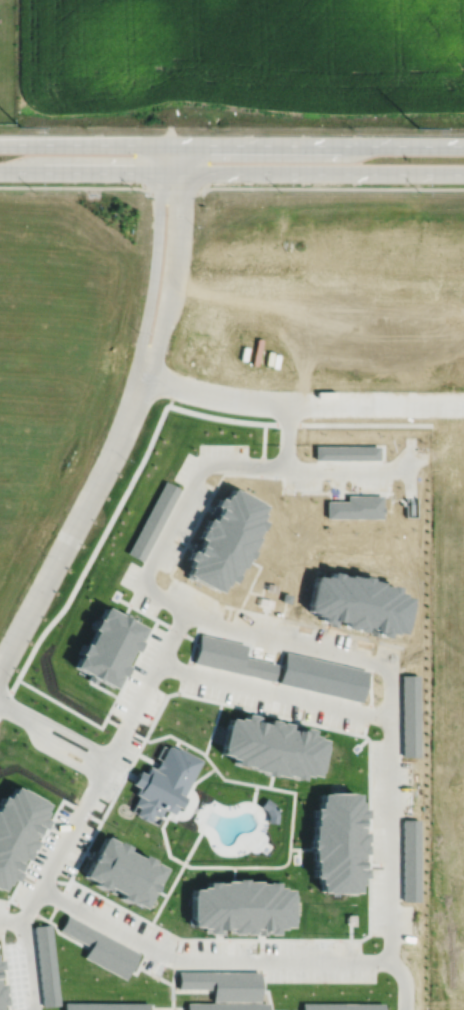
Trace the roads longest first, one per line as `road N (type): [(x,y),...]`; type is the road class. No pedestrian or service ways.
road 1 (tertiary): [(463,146),(0,145)]
road 2 (tertiary): [(0,175),(463,175)]
road 3 (residential): [(463,403),(246,399),(137,369)]
road 4 (residential): [(113,457),(142,404),(169,312),(179,175),(172,146)]
road 5 (residential): [(172,146),(160,175),(151,306),(113,457)]
road 6 (residential): [(0,676),(113,457)]

